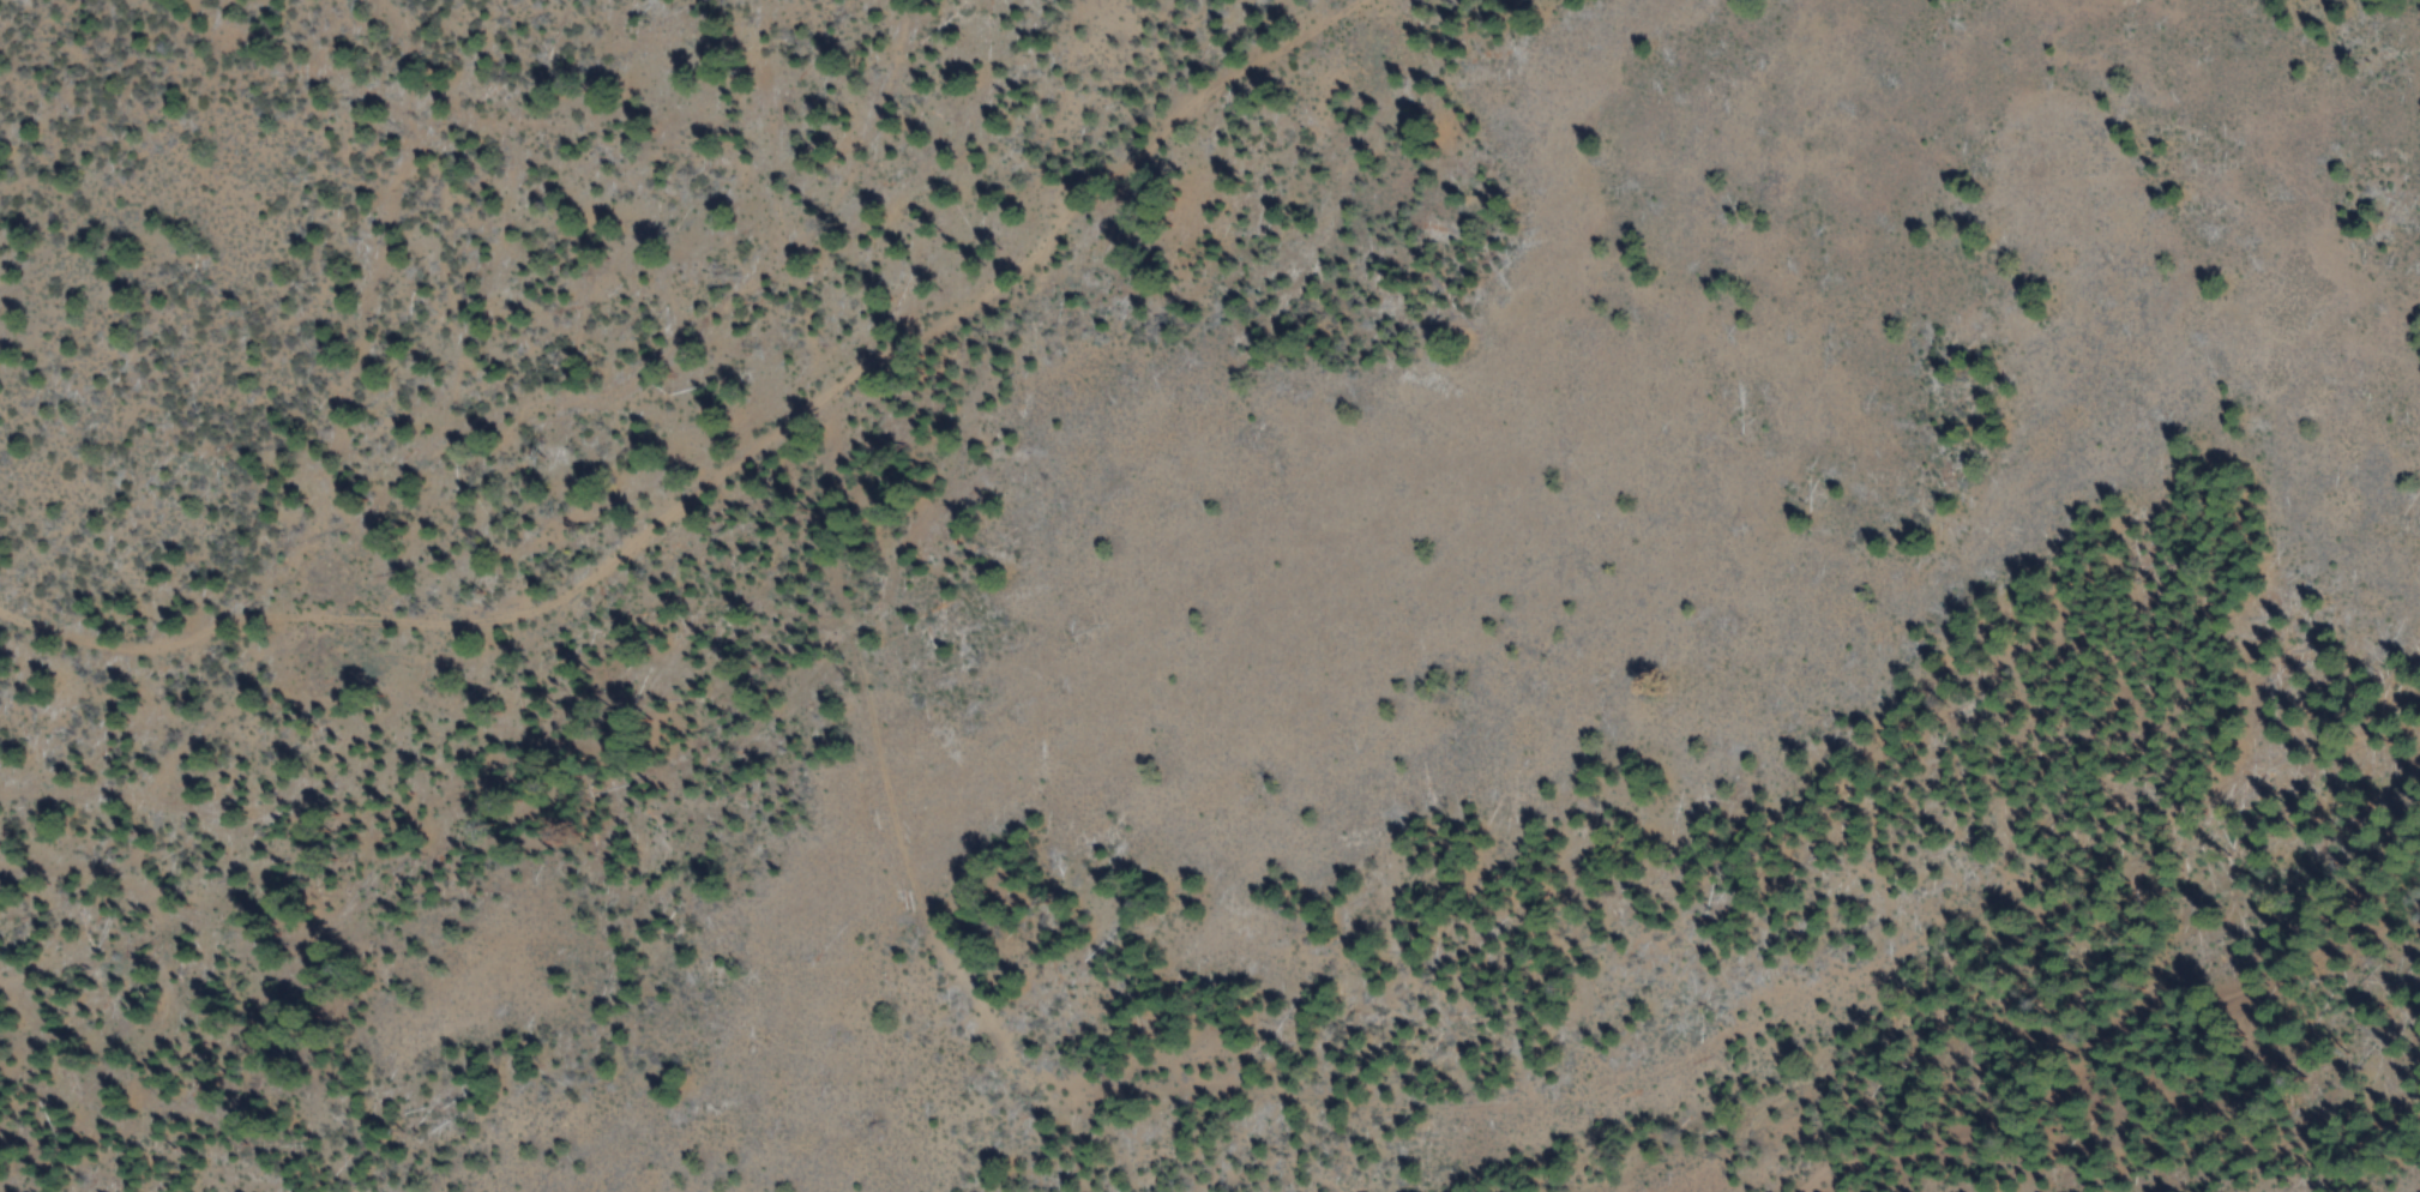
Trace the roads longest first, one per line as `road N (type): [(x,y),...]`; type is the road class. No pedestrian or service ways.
road 1 (track): [(552,606),(616,603),(649,591),(745,592),(811,612),(848,640),(873,686),(891,801),(937,935),(980,992),(1017,1061),(1048,1080),(1363,1103),(1584,1102),(1681,1065),(1786,1004),(2071,896),(2419,715)]
road 2 (track): [(0,609),(119,645),(179,645),(218,620),(440,622),(552,606),(877,361),(945,299),(953,253),(1362,0)]

